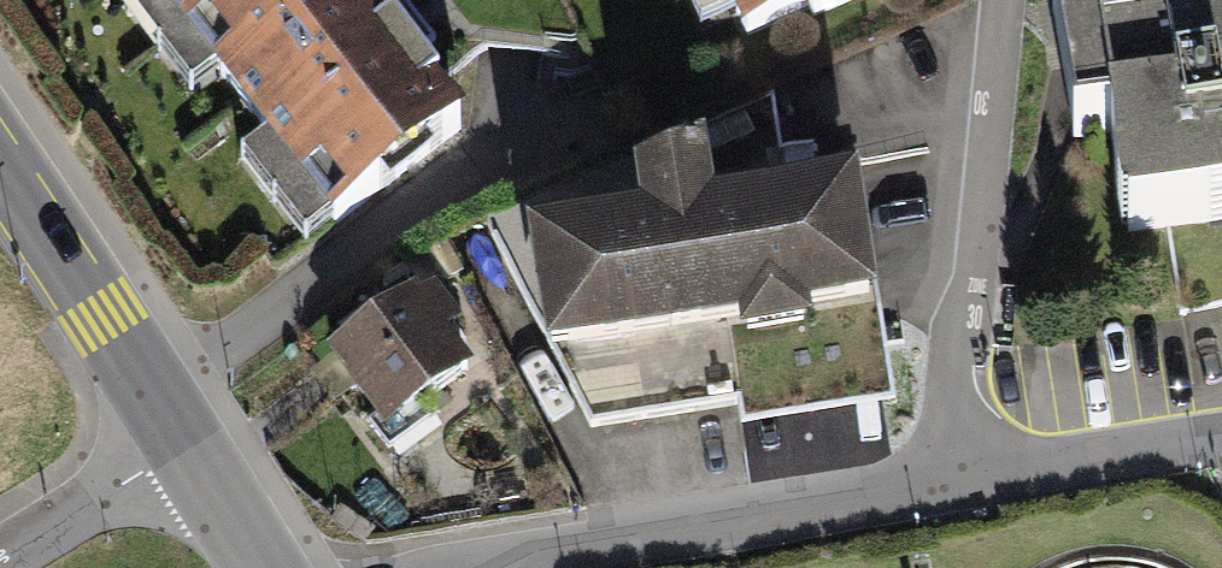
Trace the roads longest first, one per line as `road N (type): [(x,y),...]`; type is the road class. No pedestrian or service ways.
road 1 (residential): [(973,466),(452,567)]
road 2 (residential): [(973,466),(958,399),(1008,0)]
road 3 (tertiary): [(183,443),(0,169)]
road 4 (residential): [(1221,432),(973,466)]
road 5 (residential): [(183,443),(0,560)]
road 6 (tertiary): [(260,567),(183,443)]

